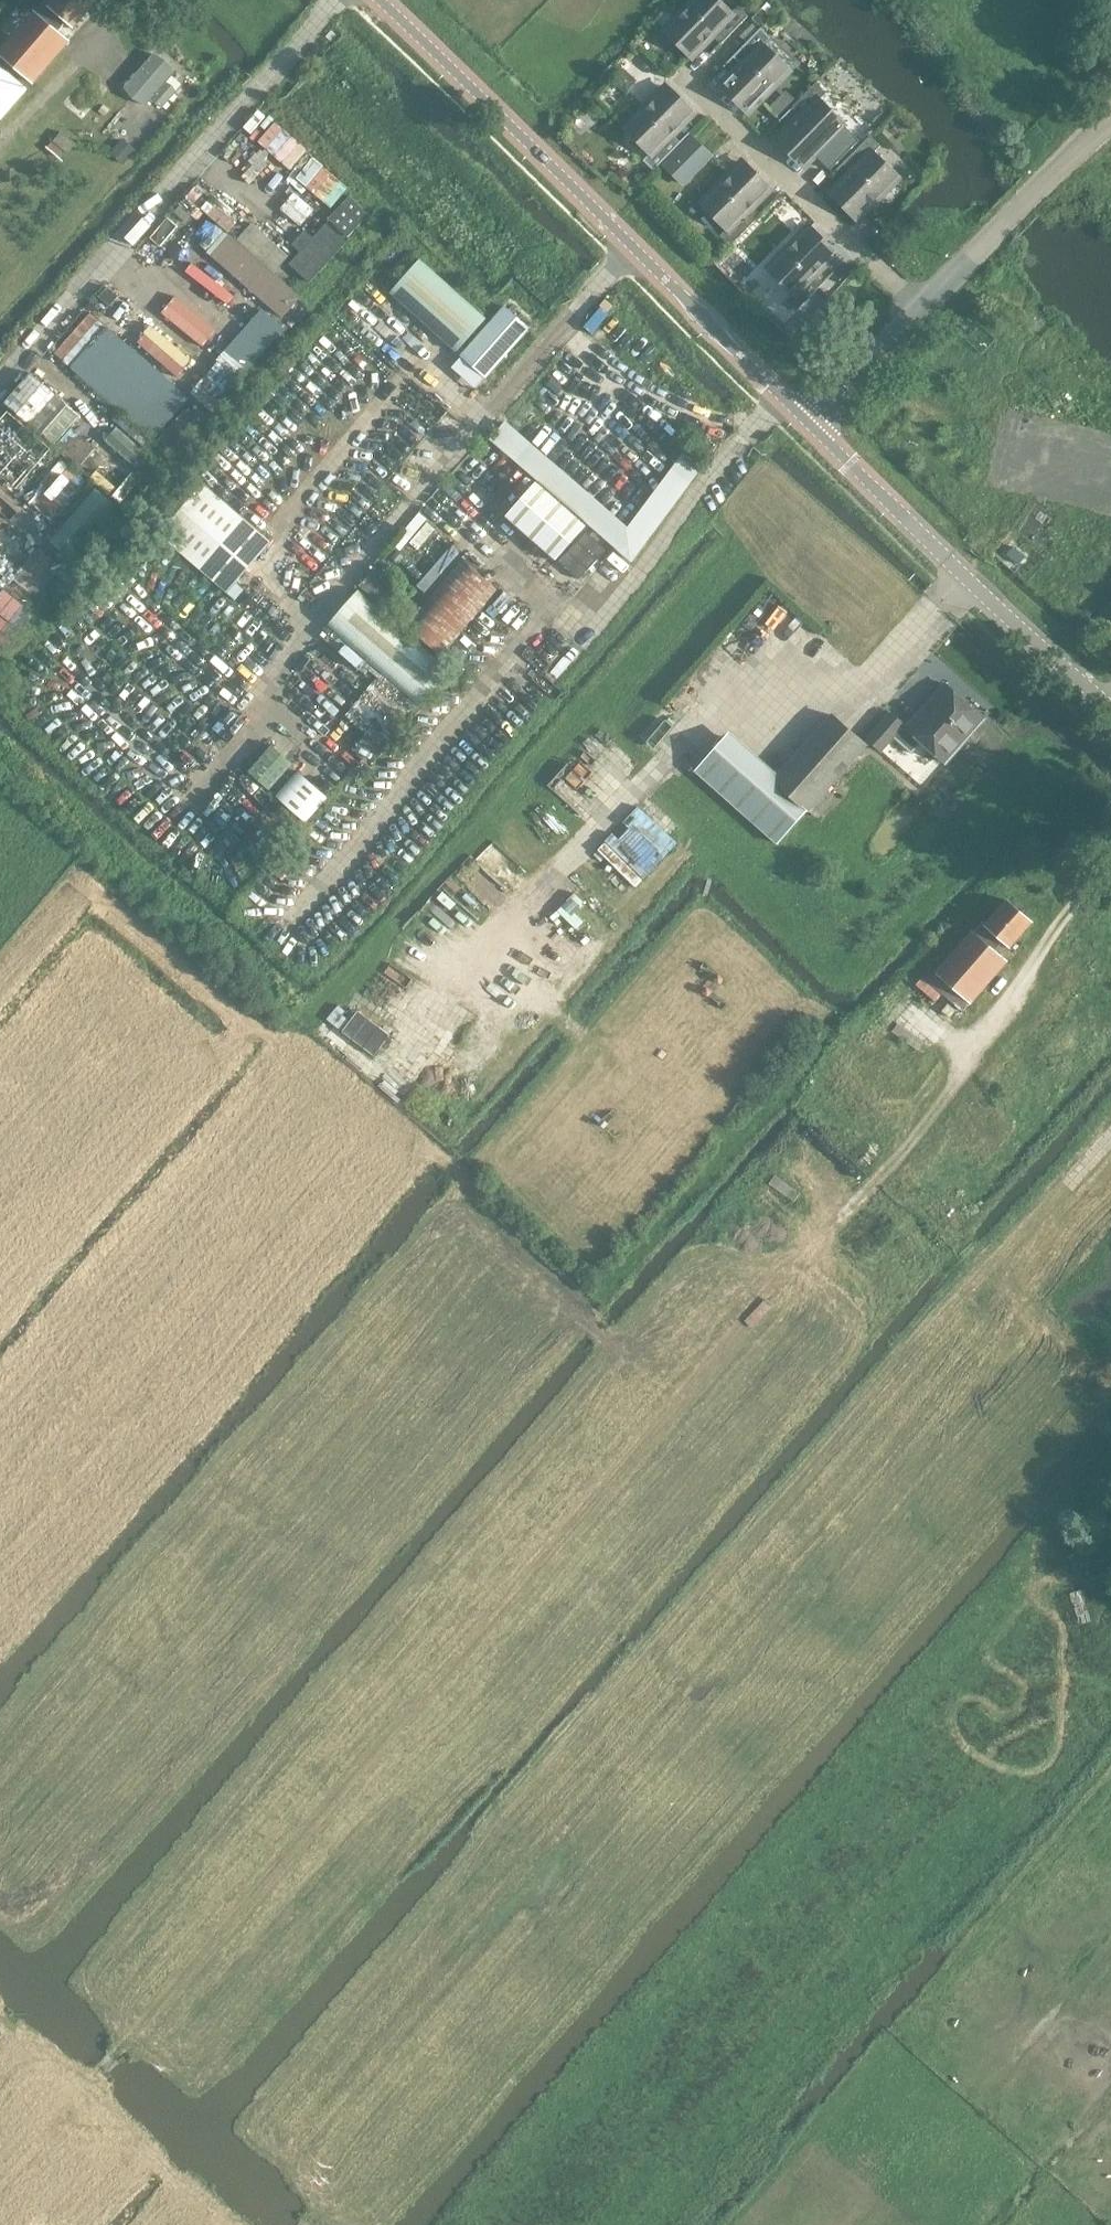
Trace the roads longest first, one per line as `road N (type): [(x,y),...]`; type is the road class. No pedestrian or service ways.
road 1 (track): [(317,2215),(998,1277),(1110,1134)]
road 2 (unclassified): [(810,425),(380,0)]
road 3 (unclassified): [(810,425),(1039,182),(1110,120)]
road 4 (unclassified): [(1110,710),(810,425)]
road 5 (track): [(920,1130),(1003,1018),(1037,953),(1110,862)]
road 6 (track): [(1110,1380),(948,1237),(892,1162)]
road 7 (track): [(236,2224),(168,2175),(88,2098)]
road 8 (track): [(1053,1614),(1036,1554),(1110,1458)]

